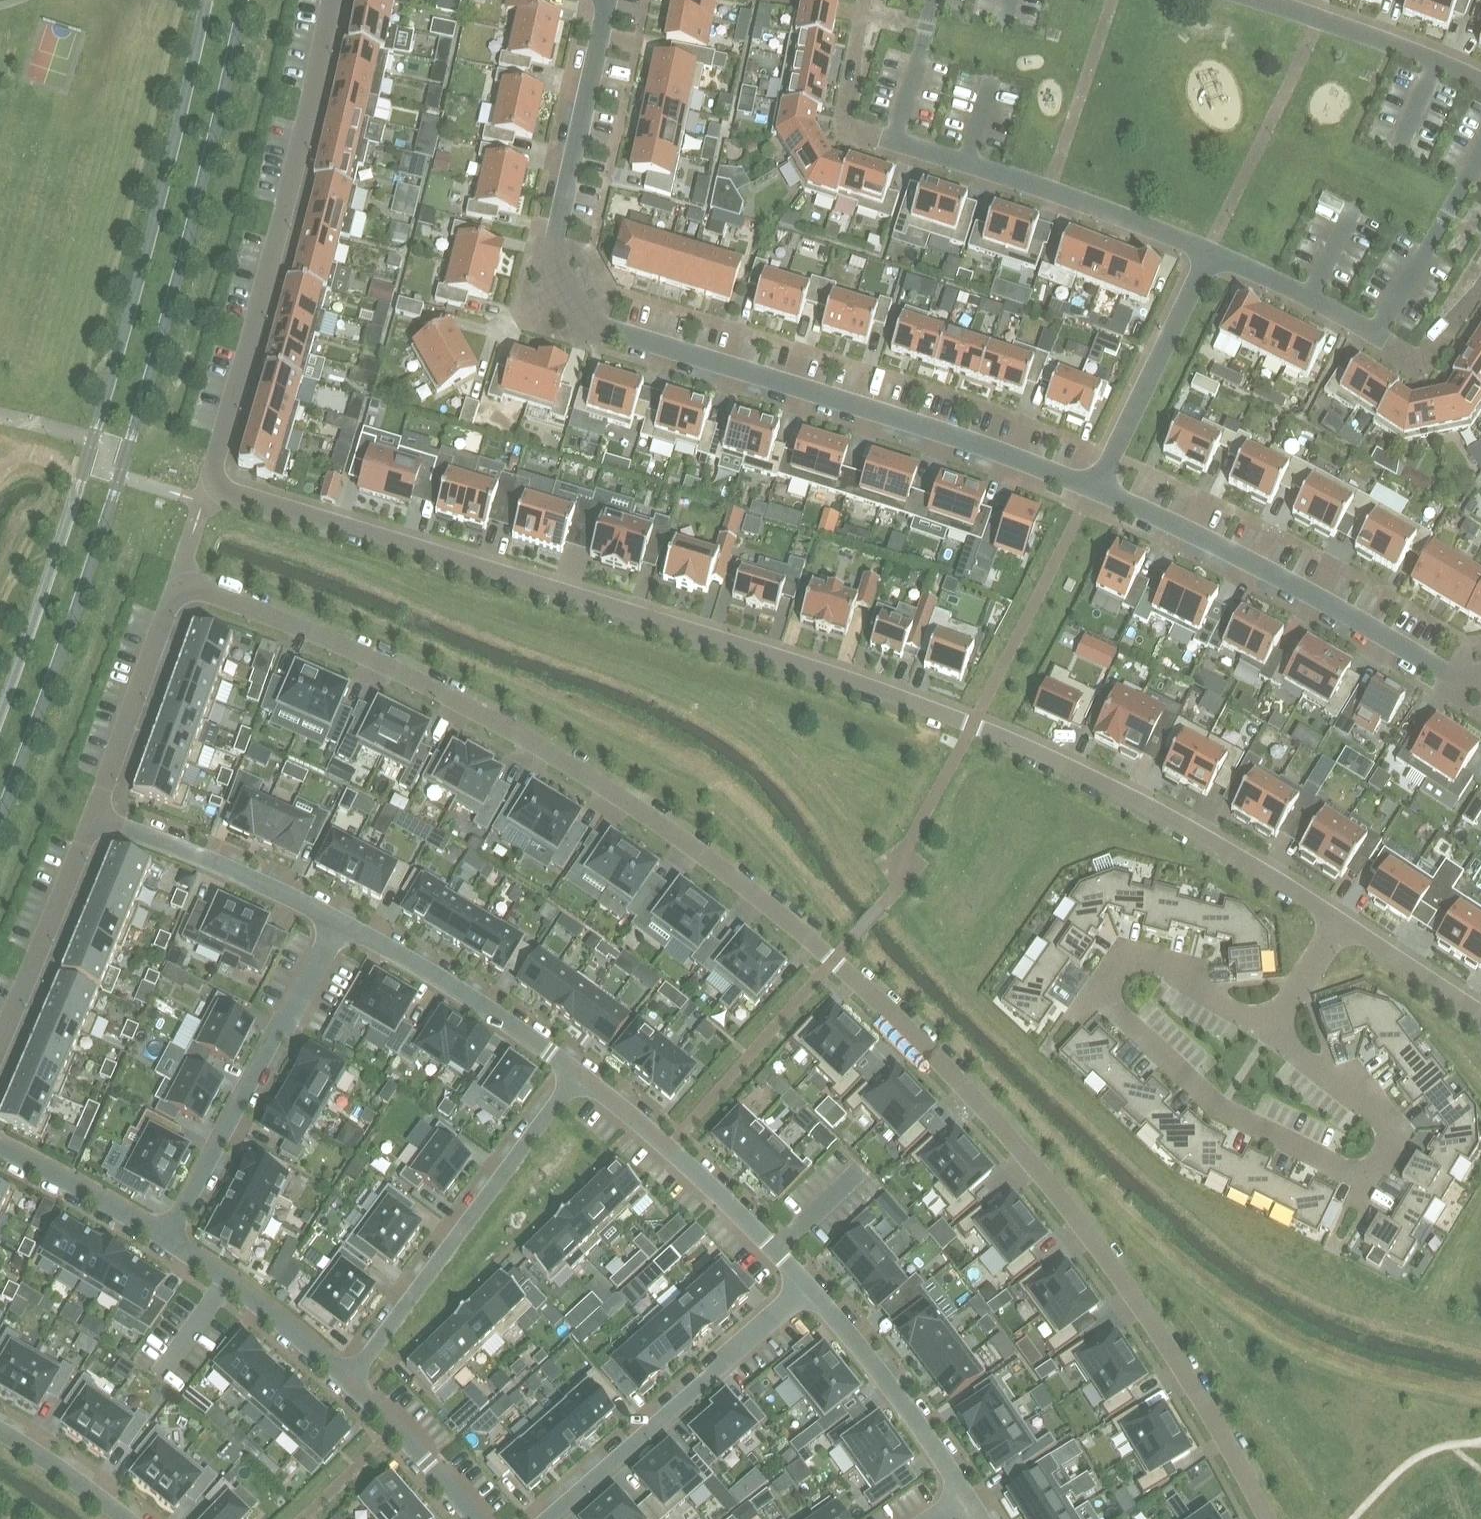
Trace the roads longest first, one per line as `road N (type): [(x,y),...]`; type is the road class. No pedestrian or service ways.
road 1 (residential): [(180,582),(363,657),(490,723),(614,794),(834,960),(960,1081),(1053,1186),(1188,1375),(1269,1518)]
road 2 (residential): [(1341,923),(1199,836),(973,724),(815,668),(208,486)]
road 3 (residential): [(1096,487),(595,323),(566,294),(553,256),(604,0)]
road 4 (tertiary): [(0,811),(147,383),(242,0)]
road 5 (tertiary): [(205,0),(94,438),(0,718)]
road 6 (residential): [(1378,1116),(1385,1146),(1378,1159),(1348,1168),(1219,1108),(1116,1012),(1112,982),(1121,969),(1151,964),(1271,1029)]
road 7 (residential): [(208,486),(332,0)]
road 8 (residential): [(1480,683),(1467,685),(1346,612),(1096,487)]
road 9 (residential): [(348,1382),(579,1073)]
road 10 (residential): [(339,921),(171,1239)]
road 11 (residential): [(545,1518),(808,1287)]
road 12 (residential): [(895,140),(1209,252)]
road 13 (residential): [(579,1073),(670,1146),(808,1287)]
road 14 (residential): [(339,921),(434,971),(579,1073)]
road 15 (residential): [(93,815),(339,921)]
road 16 (residential): [(808,1287),(969,1498)]
road 17 (residential): [(1096,487),(1209,252)]
road 18 (residential): [(93,815),(0,1046)]
road 19 (residential): [(180,582),(93,815)]
road 20 (residential): [(1480,83),(1263,0)]
road 21 (residential): [(348,1382),(171,1239)]
road 22 (residential): [(1480,154),(1374,333)]
road 23 (residential): [(171,1239),(0,1148)]
road 24 (residential): [(479,1518),(348,1382)]
road 25 (residential): [(1209,252),(1374,333)]
road 26 (residential): [(863,0),(845,115),(856,129),(895,140)]
road 27 (residential): [(1480,1018),(1341,923)]
road 28 (residential): [(126,1518),(0,1430)]
road 29 (residential): [(1374,333),(1421,359),(1480,289)]
road 30 (residential): [(932,0),(895,140)]
road 31 (residential): [(1271,1029),(1378,1116)]
road 32 (residential): [(1341,923),(1271,1029)]

